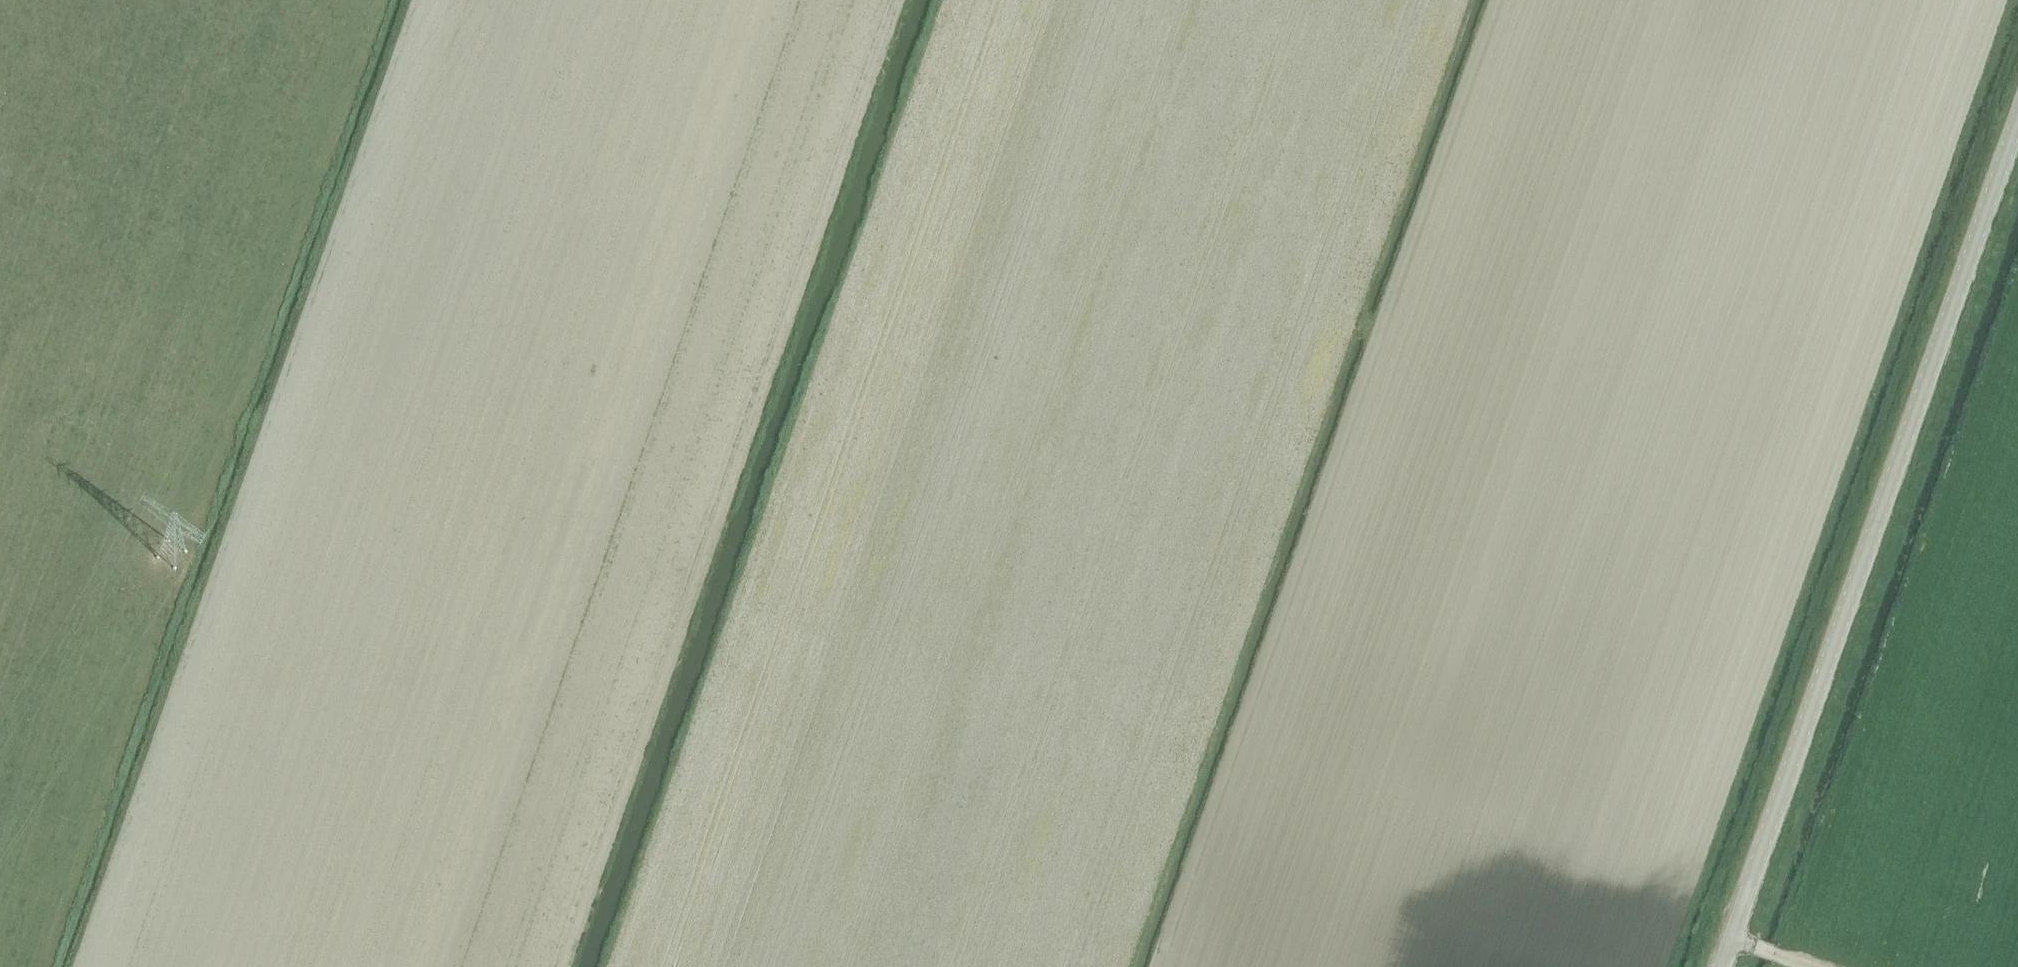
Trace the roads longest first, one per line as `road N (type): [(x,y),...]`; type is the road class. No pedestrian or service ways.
road 1 (tertiary): [(1718,966),(2017,115)]

